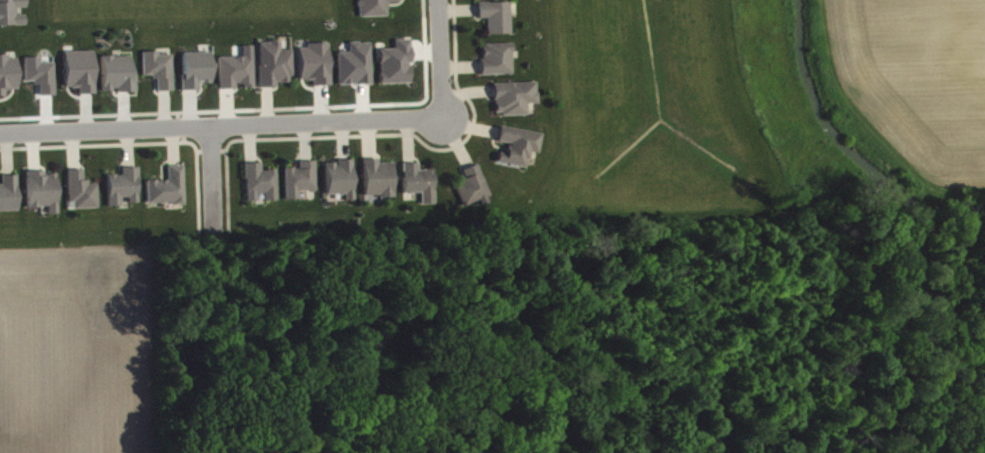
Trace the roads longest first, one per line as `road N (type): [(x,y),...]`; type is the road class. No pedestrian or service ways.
road 1 (residential): [(0,130),(440,114)]

